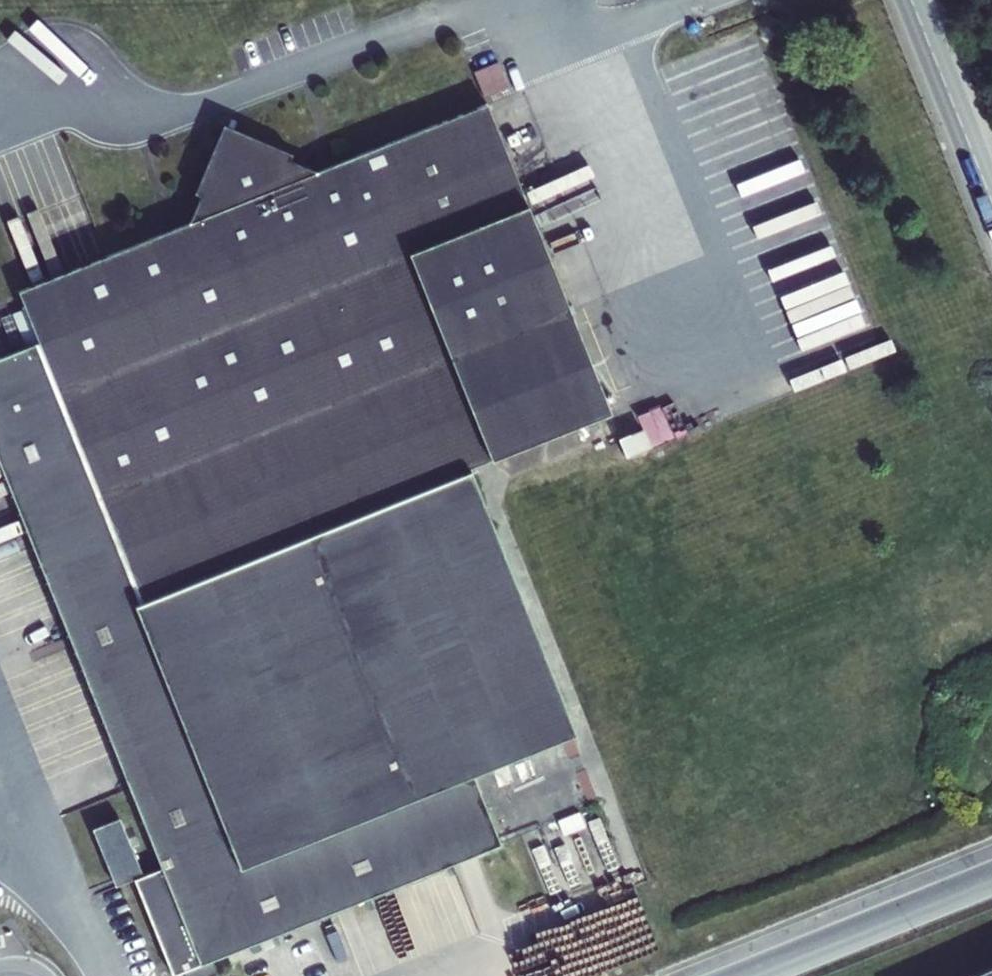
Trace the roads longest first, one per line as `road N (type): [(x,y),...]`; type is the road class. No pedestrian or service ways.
road 1 (unclassified): [(745,975),(991,878)]
road 2 (tertiary): [(911,0),(991,202)]

